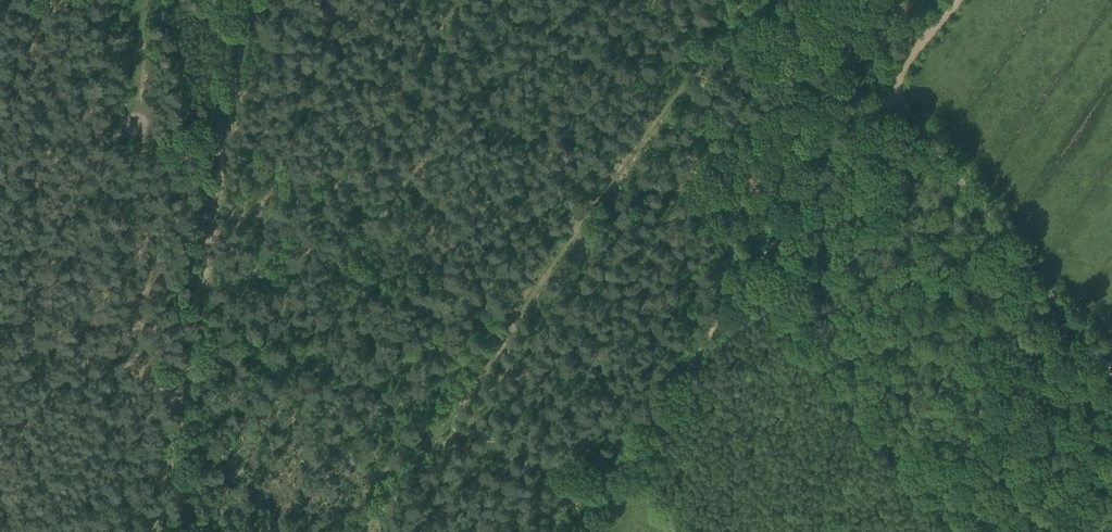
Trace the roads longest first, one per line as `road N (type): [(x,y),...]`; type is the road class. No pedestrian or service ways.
road 1 (track): [(149,531),(241,0)]
road 2 (track): [(889,93),(1111,376)]

